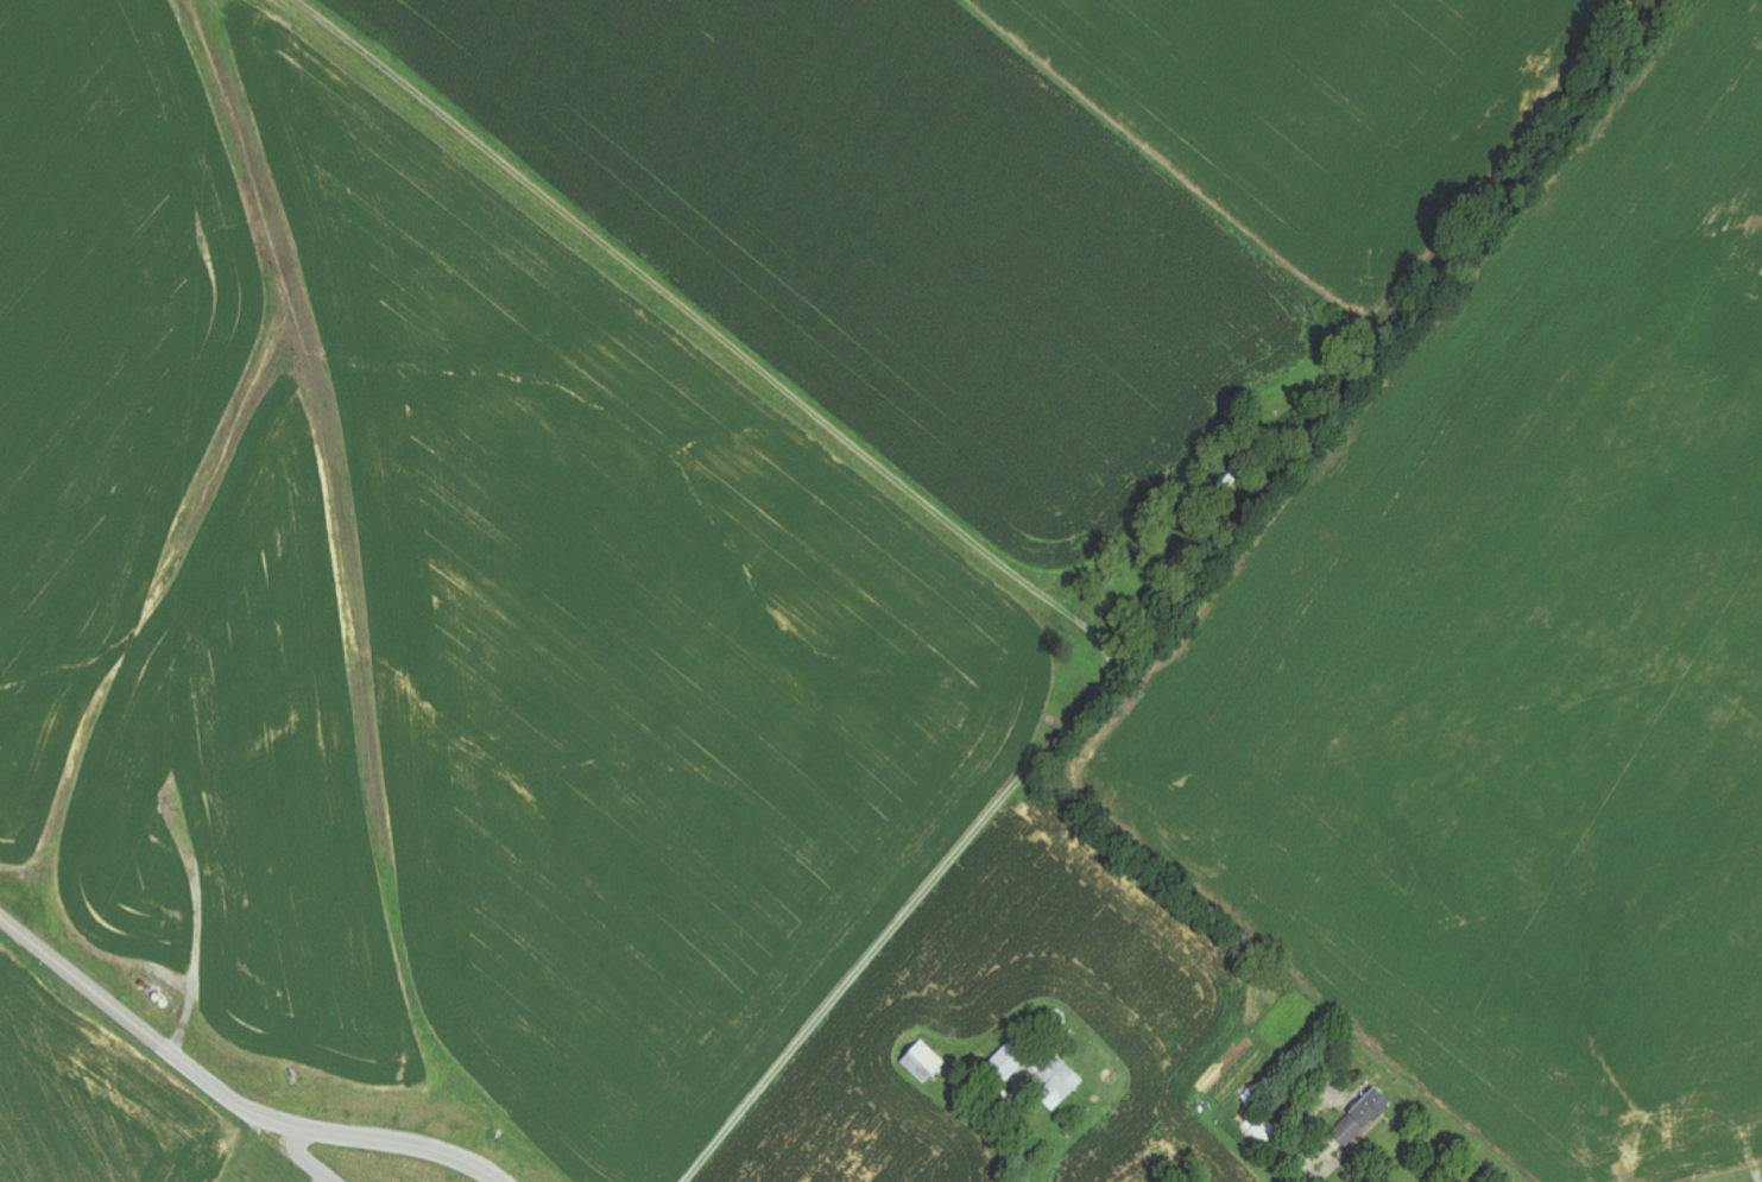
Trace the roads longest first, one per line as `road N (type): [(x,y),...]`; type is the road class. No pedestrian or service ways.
road 1 (residential): [(291,0),(975,546),(1037,617),(1041,728),(692,1181)]
road 2 (tertiary): [(510,1181),(449,1150),(259,1113),(0,917)]

